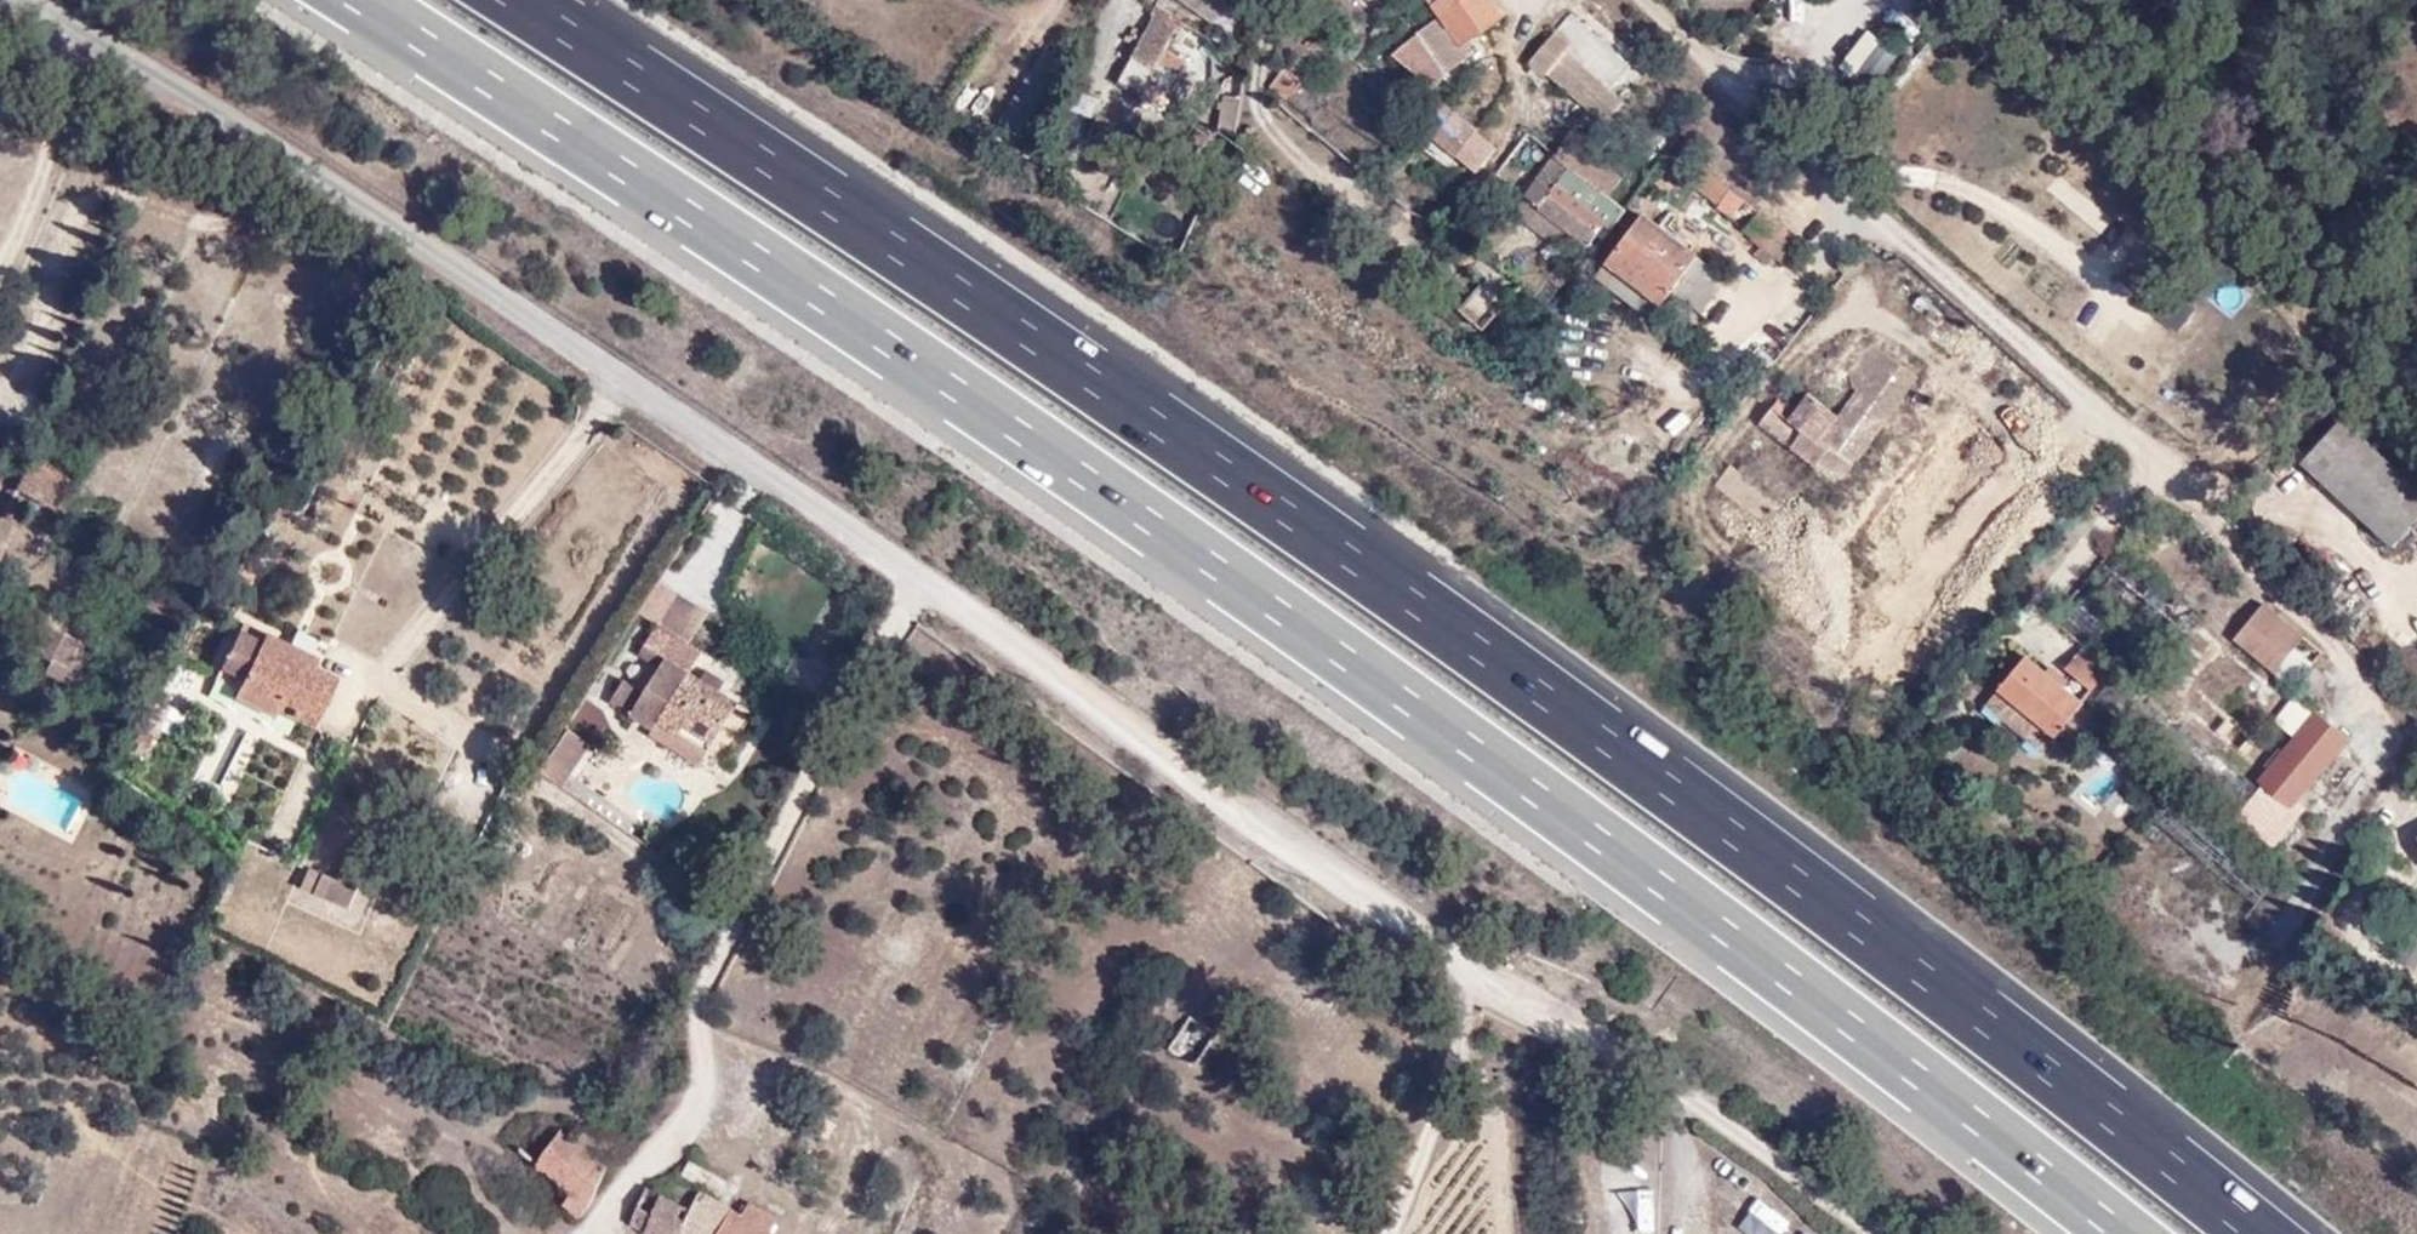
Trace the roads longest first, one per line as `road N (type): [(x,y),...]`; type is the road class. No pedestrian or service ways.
road 1 (motorway): [(363,0),(1162,529),(1960,1102),(2122,1233)]
road 2 (motorway): [(2258,1233),(2010,1032),(1197,450),(520,0)]
road 3 (unclassified): [(588,1233),(700,1095),(700,987),(918,578),(204,97),(31,0)]

